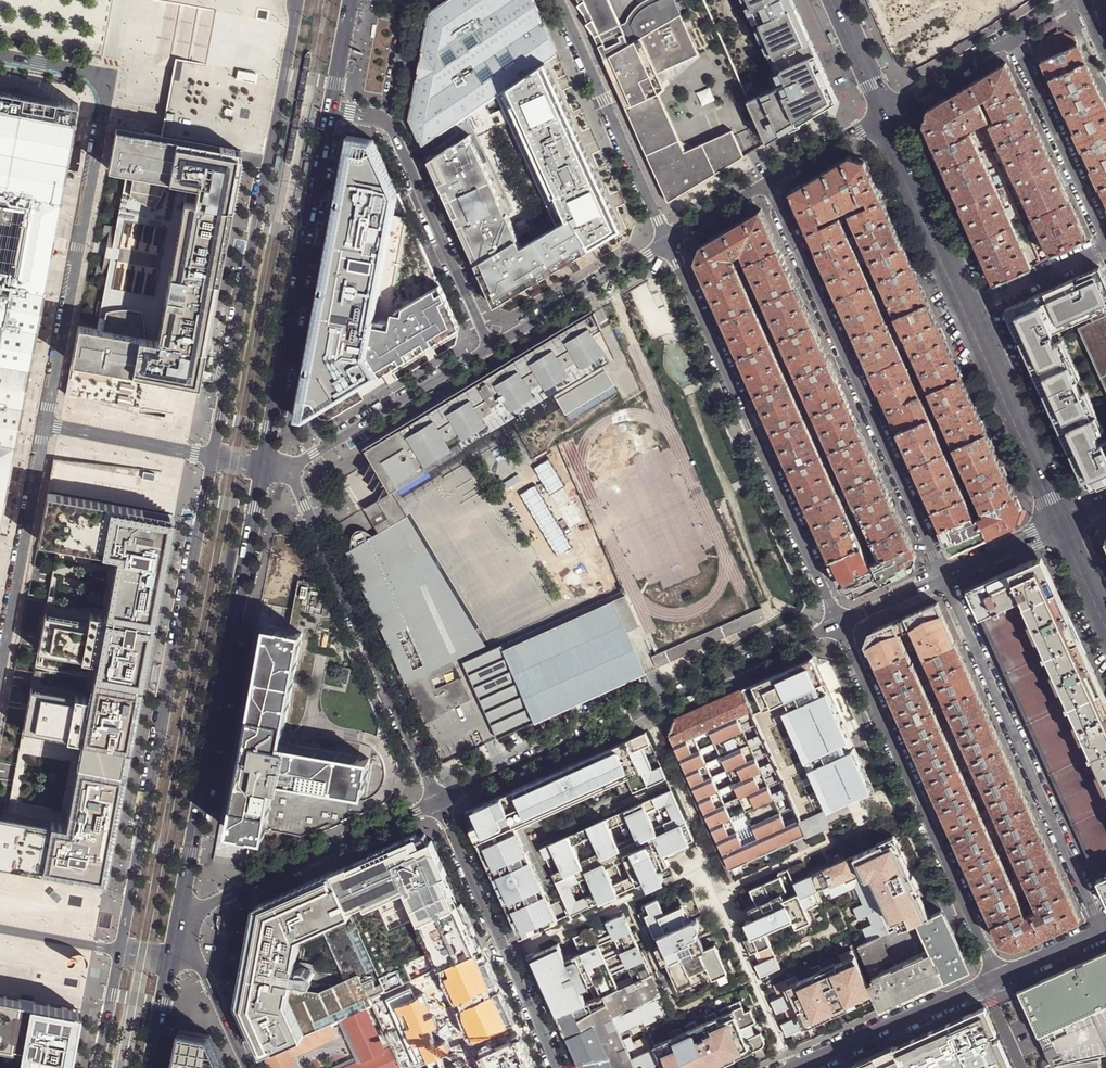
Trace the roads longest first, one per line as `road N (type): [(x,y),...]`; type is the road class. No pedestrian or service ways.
road 1 (trunk): [(93,1067),(289,0)]
road 2 (residential): [(213,456),(121,951)]
road 3 (residential): [(298,0),(213,456)]
road 4 (secondary): [(180,915),(265,464)]
road 5 (residential): [(44,426),(106,86),(96,75),(0,58)]
road 6 (residential): [(439,802),(837,624)]
road 7 (residential): [(945,576),(767,184)]
road 8 (residential): [(667,243),(837,624)]
road 9 (residential): [(837,624),(999,979)]
road 10 (residential): [(1102,932),(945,576)]
road 11 (residential): [(290,469),(439,802)]
road 12 (secondary): [(265,464),(331,109)]
road 13 (residential): [(558,1067),(439,802)]
road 14 (residential): [(180,915),(439,802)]
road 15 (residential): [(559,0),(667,243)]
road 16 (residential): [(387,122),(399,130),(491,348)]
road 17 (residential): [(0,662),(44,426)]
road 18 (residential): [(491,348),(290,469)]
road 19 (tertiary): [(969,309),(1065,523)]
road 20 (residential): [(1011,39),(1105,246)]
road 21 (residential): [(999,979),(800,1067)]
road 22 (tertiary): [(884,116),(969,309)]
road 23 (residential): [(667,243),(491,348)]
road 24 (unclassified): [(44,426),(213,456)]
road 25 (residential): [(1105,248),(969,309)]
road 26 (residential): [(884,116),(1011,39)]
road 27 (residential): [(246,1067),(200,965),(171,960)]
road 28 (residential): [(884,116),(767,184)]
road 29 (residential): [(945,576),(1065,523)]
road 30 (tertiary): [(831,0),(884,116)]
road 31 (residential): [(409,0),(387,122)]
road 32 (residential): [(121,951),(0,929)]

